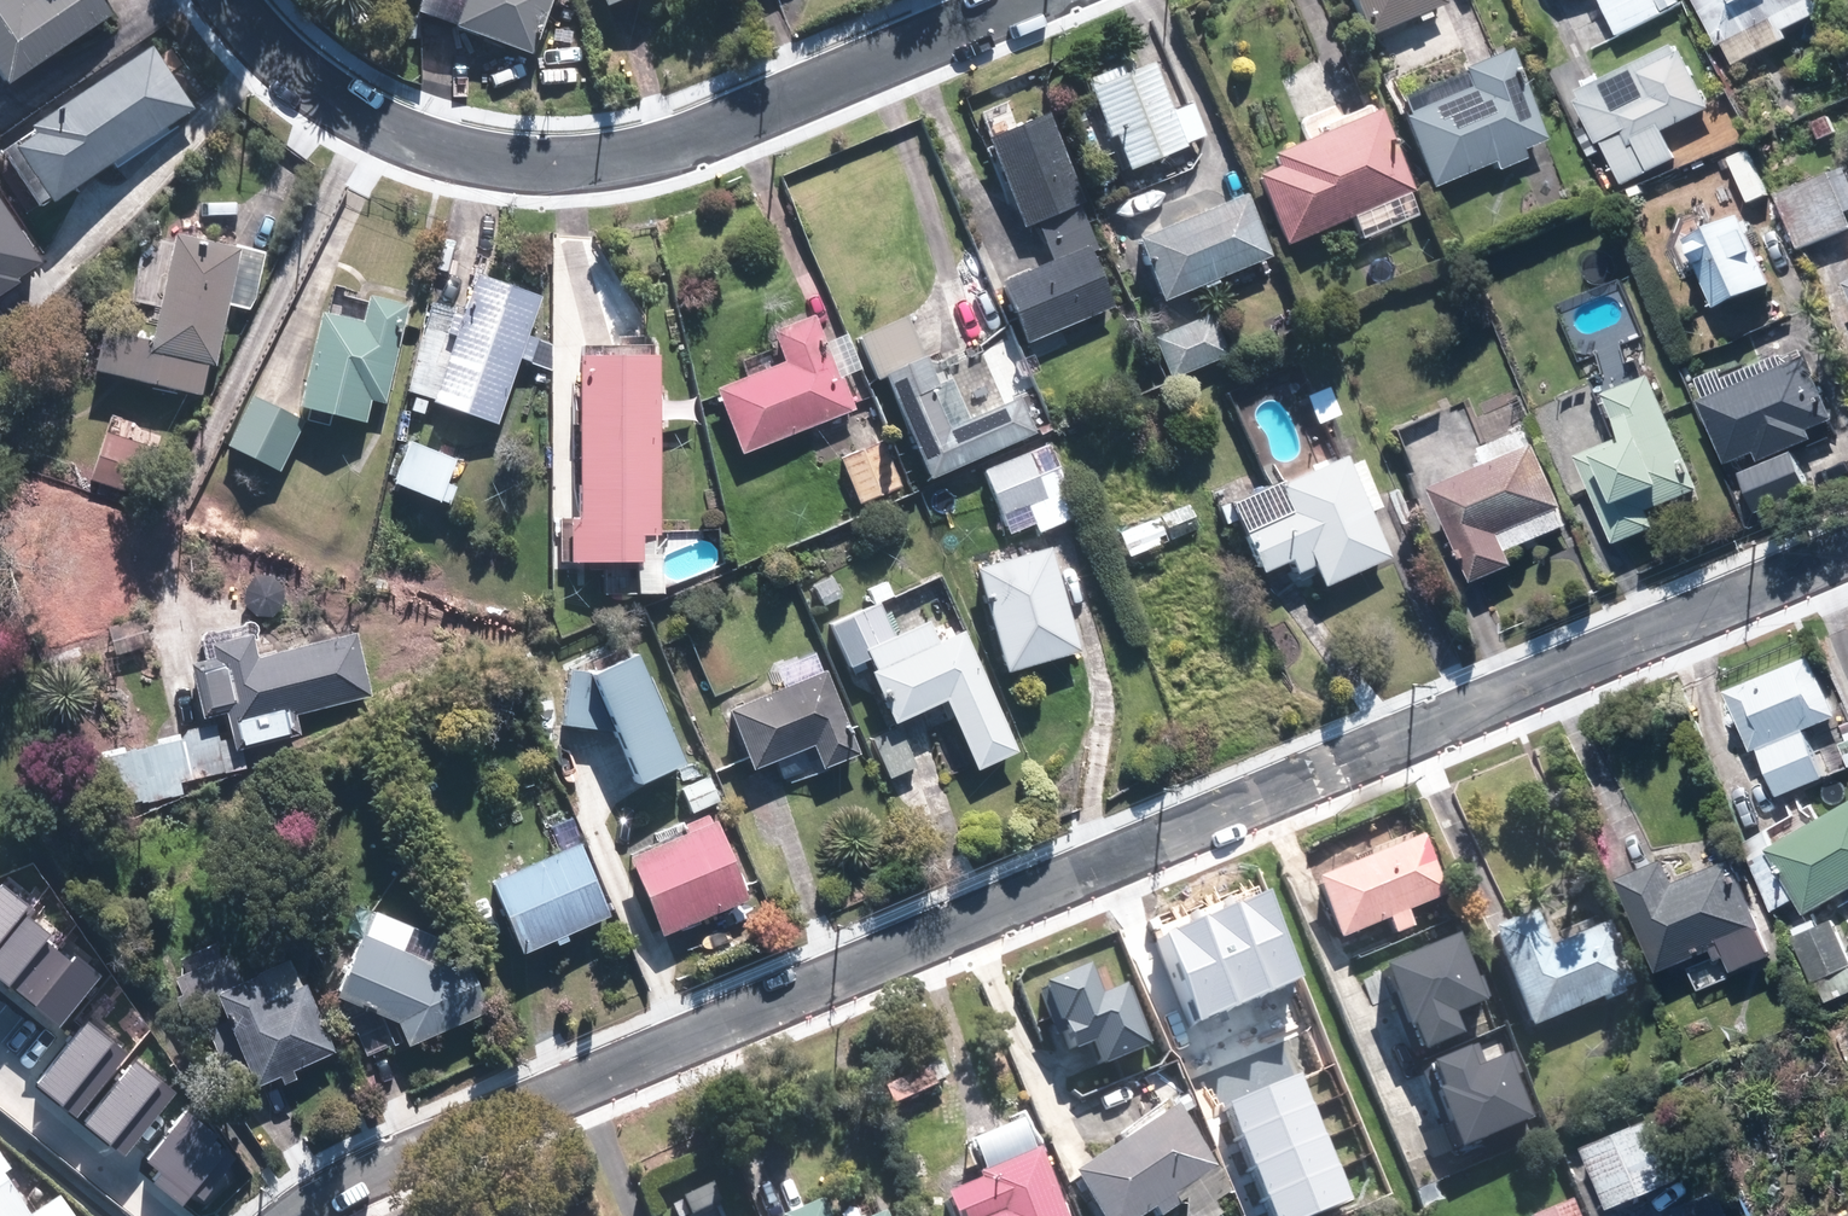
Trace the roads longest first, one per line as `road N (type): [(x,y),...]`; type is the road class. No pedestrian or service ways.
road 1 (residential): [(294,1215),(477,1125),(1847,553)]
road 2 (residential): [(233,0),(304,70),(386,125),(481,158),(557,162),(710,129),(1016,0)]

